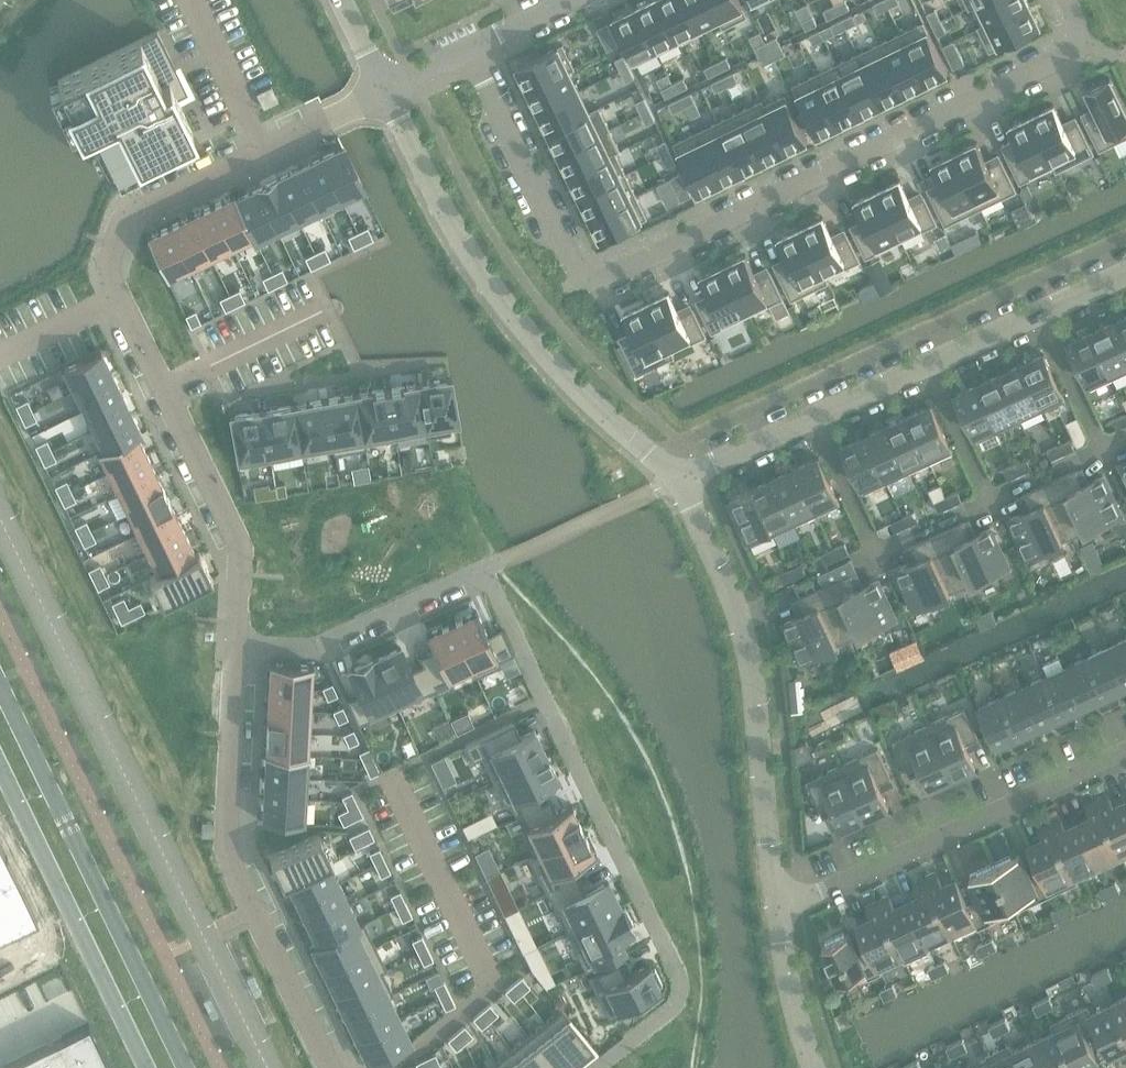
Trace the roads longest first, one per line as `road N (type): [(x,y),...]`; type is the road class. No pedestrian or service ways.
road 1 (residential): [(470,48),(575,267),(587,278),(609,277),(1068,52),(1080,42),(1068,0)]
road 2 (residential): [(594,1067),(667,1010),(680,985),(485,574),(342,643),(236,642)]
road 3 (residential): [(682,484),(547,357),(473,257),(387,88)]
road 4 (residential): [(682,484),(1125,276)]
road 5 (residential): [(164,389),(111,285),(110,263),(136,216),(387,88)]
road 6 (residential): [(330,1067),(226,848),(236,642)]
road 7 (residential): [(781,914),(756,669),(728,580),(682,484)]
road 8 (tertiary): [(192,1067),(0,685)]
road 9 (residential): [(1125,755),(781,914)]
road 10 (tertiary): [(0,759),(150,1067)]
road 11 (residential): [(236,642),(241,547),(164,389)]
road 12 (residential): [(164,389),(320,312)]
road 13 (residential): [(815,1067),(781,914)]

